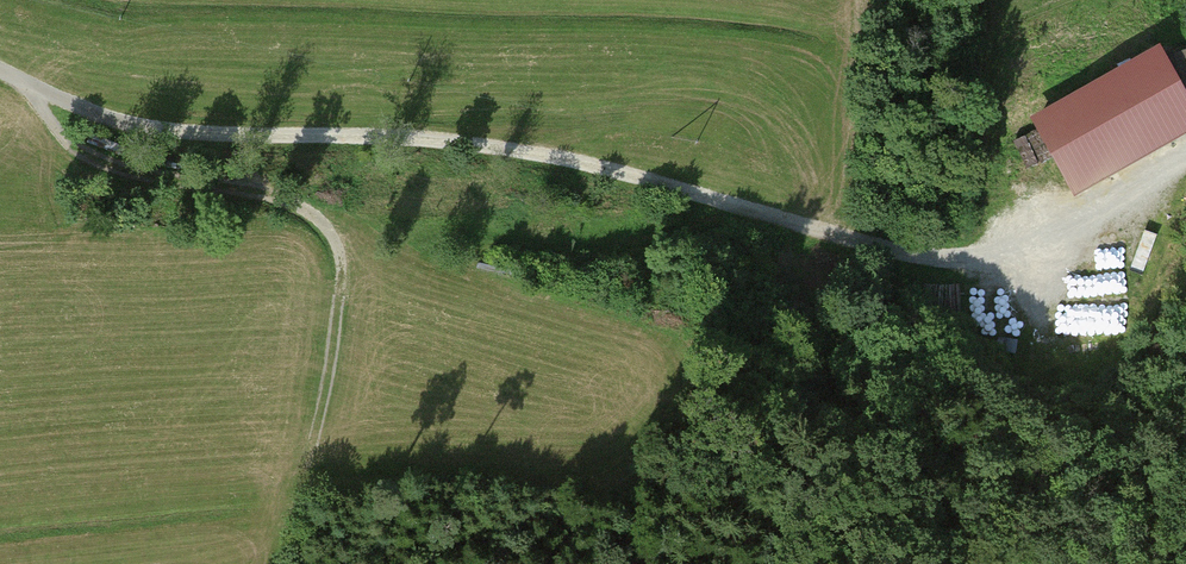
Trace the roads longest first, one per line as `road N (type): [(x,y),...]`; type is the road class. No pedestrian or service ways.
road 1 (track): [(1185,168),(1074,237),(986,259),(886,244),(628,173),(489,147),(184,134),(99,114),(0,71)]
road 2 (track): [(17,79),(64,136),(101,162),(169,185),(271,198),(308,211),(332,233),(344,267),(342,312),(322,426),(283,563)]
road 3 (track): [(1014,257),(990,202),(985,149),(1021,0)]

